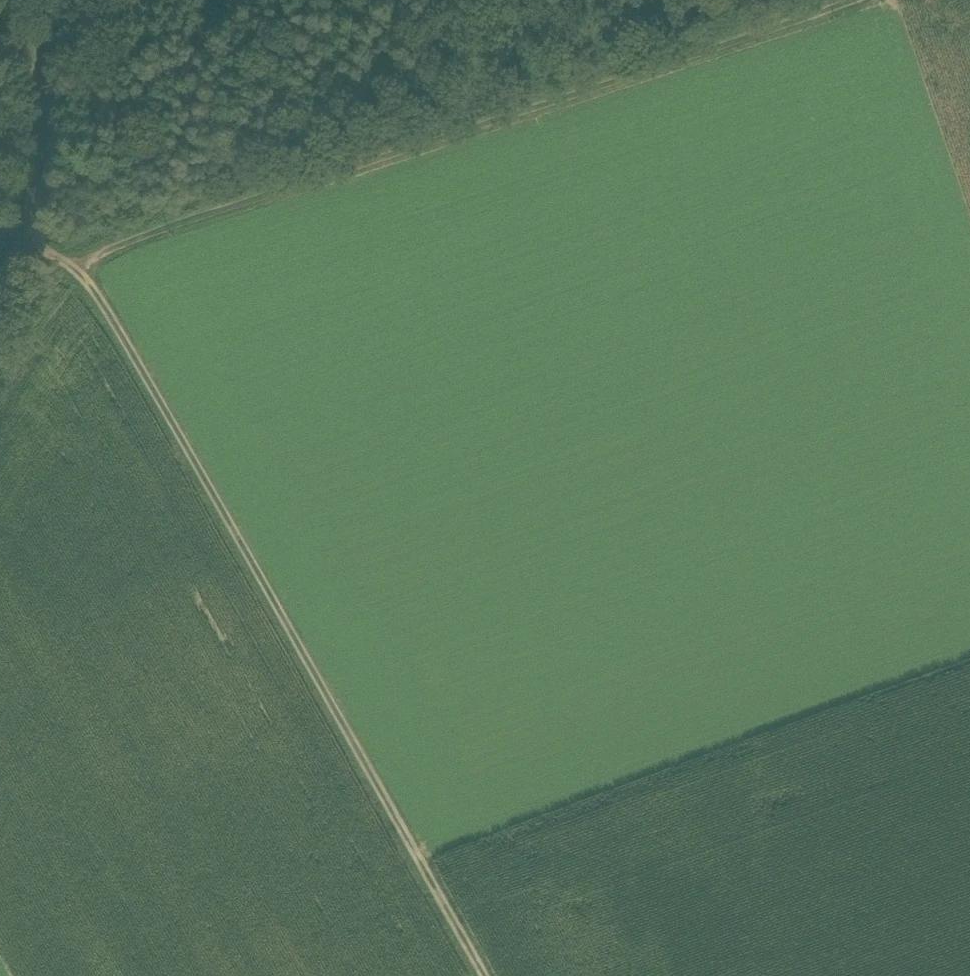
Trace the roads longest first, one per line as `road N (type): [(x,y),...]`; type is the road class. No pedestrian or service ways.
road 1 (track): [(484,975),(77,259),(29,262)]
road 2 (track): [(866,0),(77,259)]
road 3 (track): [(29,262),(75,0)]

